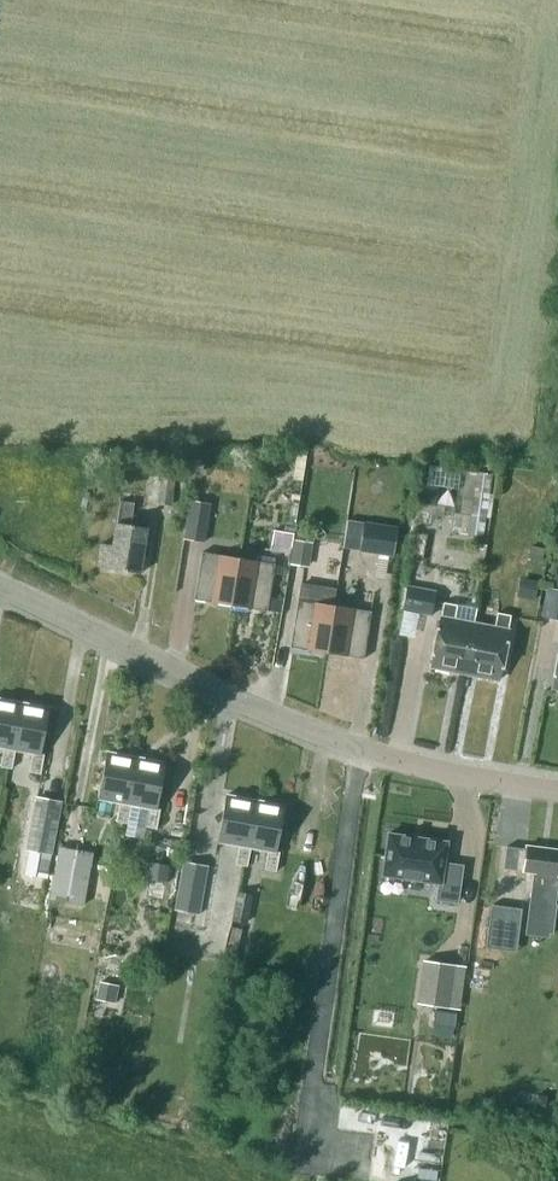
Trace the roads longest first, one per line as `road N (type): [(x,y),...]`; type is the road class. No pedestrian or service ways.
road 1 (unclassified): [(425,768),(325,742),(0,589)]
road 2 (residential): [(557,792),(425,768)]

